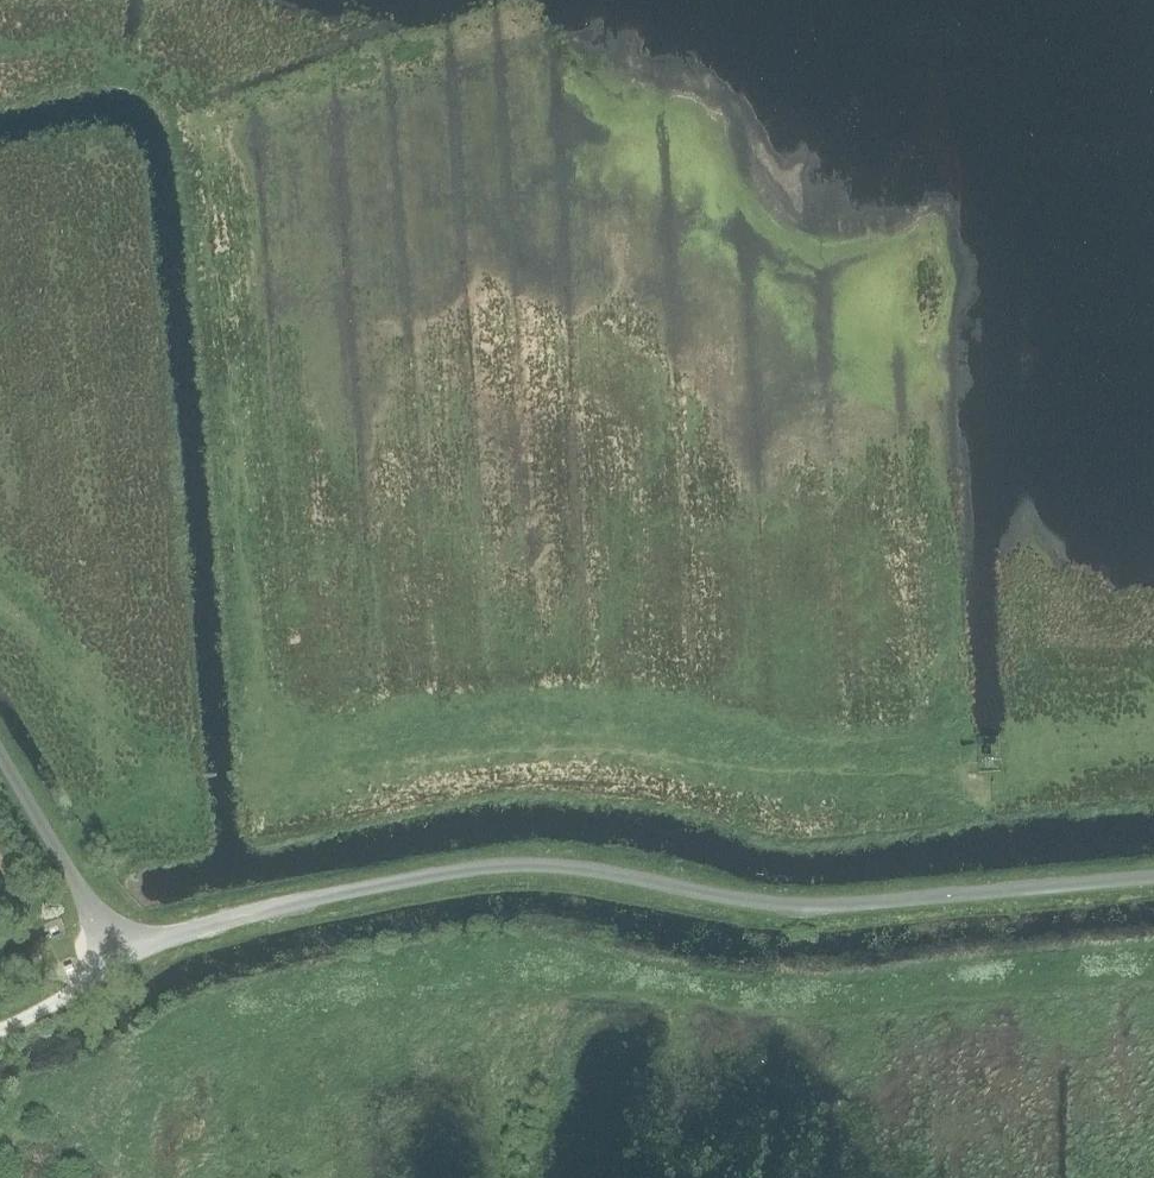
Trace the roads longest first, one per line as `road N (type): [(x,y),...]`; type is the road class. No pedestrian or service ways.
road 1 (unclassified): [(0,755),(123,955),(163,938),(462,876),(562,870),(799,916),(1153,884)]

